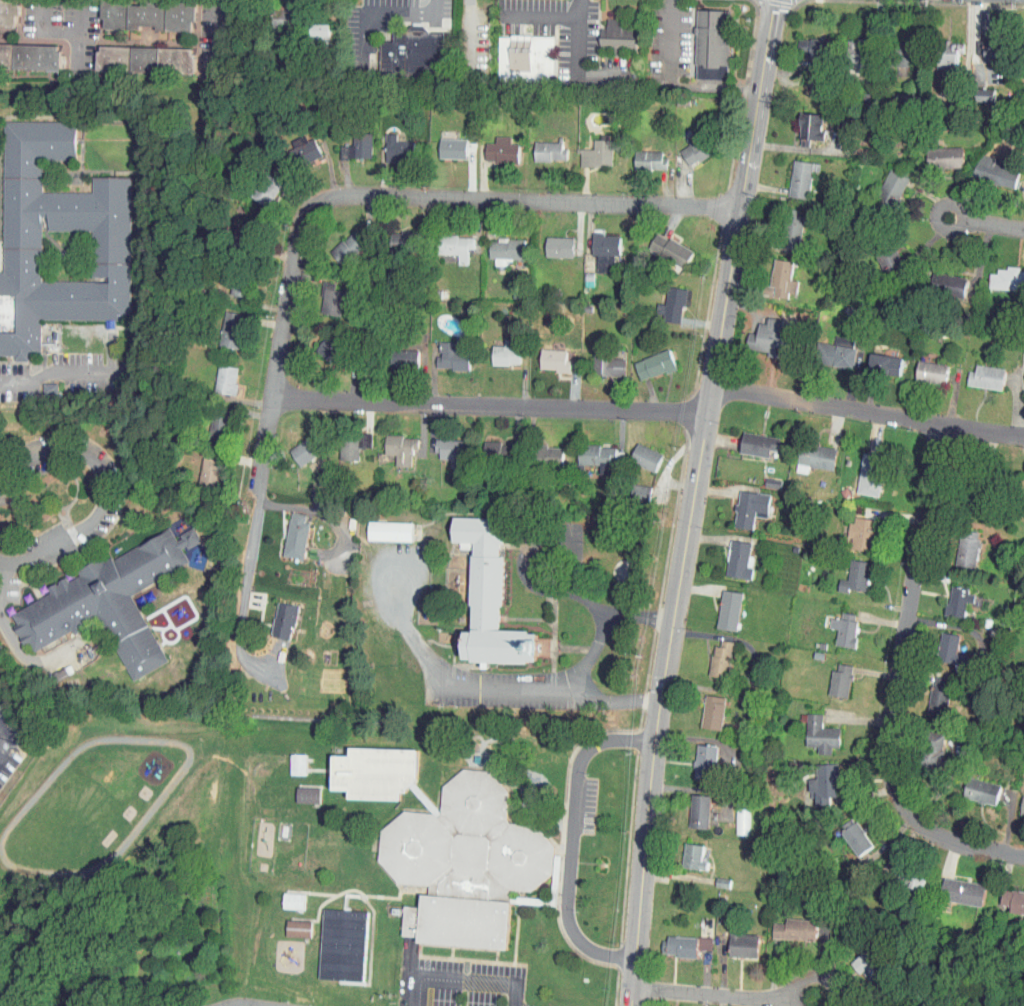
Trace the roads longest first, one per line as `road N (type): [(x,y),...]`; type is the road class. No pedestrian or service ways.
road 1 (tertiary): [(629,1005),(652,743),(774,0)]
road 2 (residential): [(1023,435),(737,390),(673,413),(272,397)]
road 3 (residential): [(738,206),(346,190),(317,201),(303,225),(258,494)]
road 4 (residential): [(937,423),(888,759),(904,804),(920,821),(964,844),(1023,856)]
road 5 (residential): [(814,998),(631,987)]

